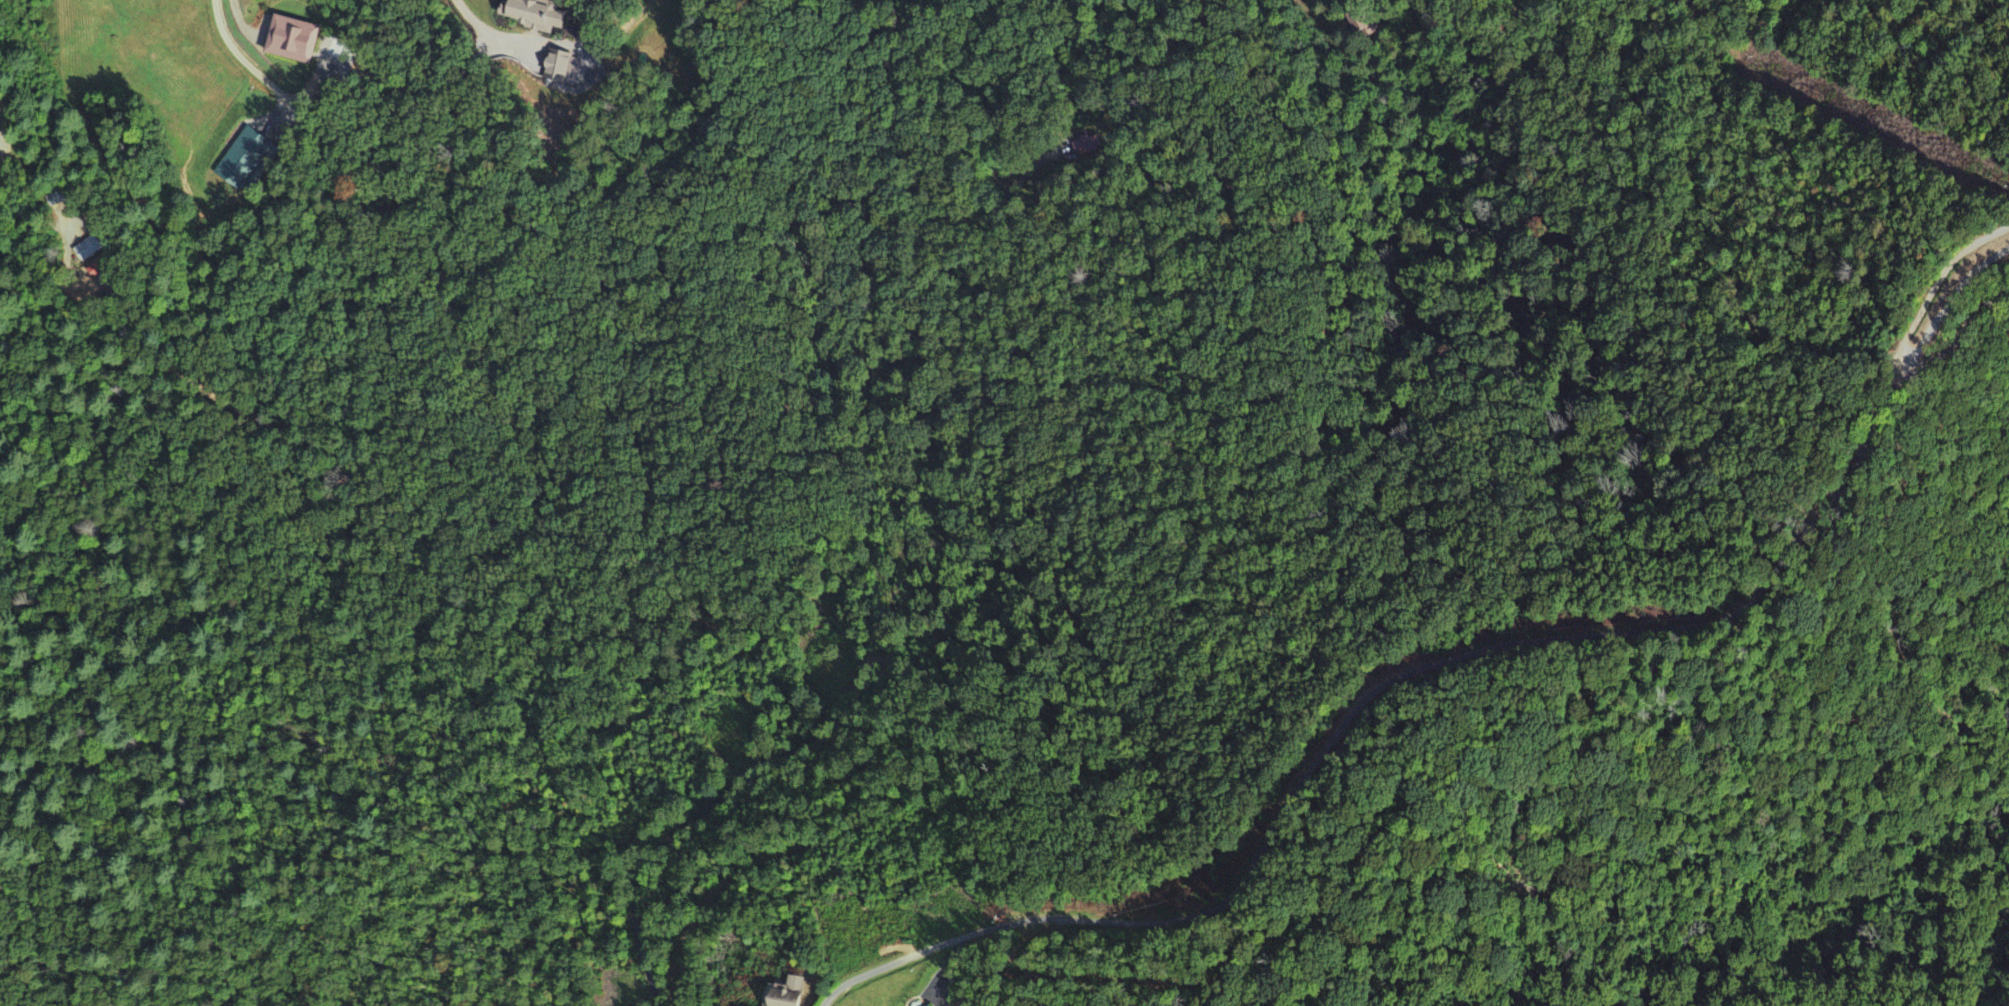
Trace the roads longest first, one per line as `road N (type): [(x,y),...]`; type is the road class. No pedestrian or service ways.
road 1 (residential): [(823,1005),(857,978),(1002,925),(1170,920),(1217,907),(1364,699),(1402,674),(1517,642),(1698,625),(1733,614),(1836,496),(1897,384),(1949,348),(1983,305),(2008,292)]

